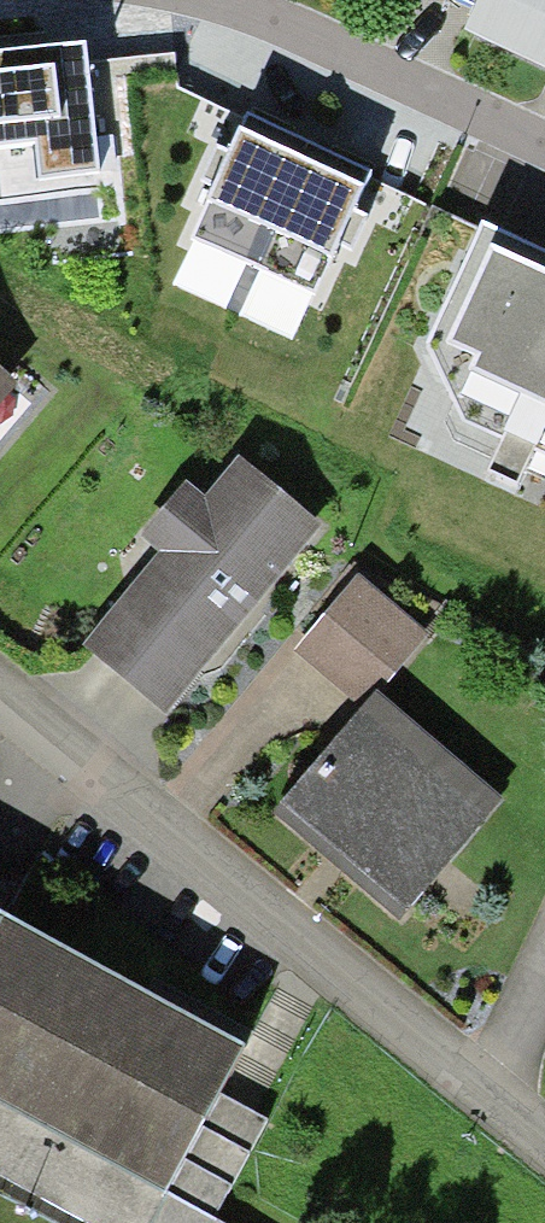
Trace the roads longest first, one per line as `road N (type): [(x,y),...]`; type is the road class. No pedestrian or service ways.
road 1 (residential): [(0,699),(487,1094)]
road 2 (residential): [(179,0),(299,34),(544,151)]
road 3 (residential): [(487,1094),(544,967)]

